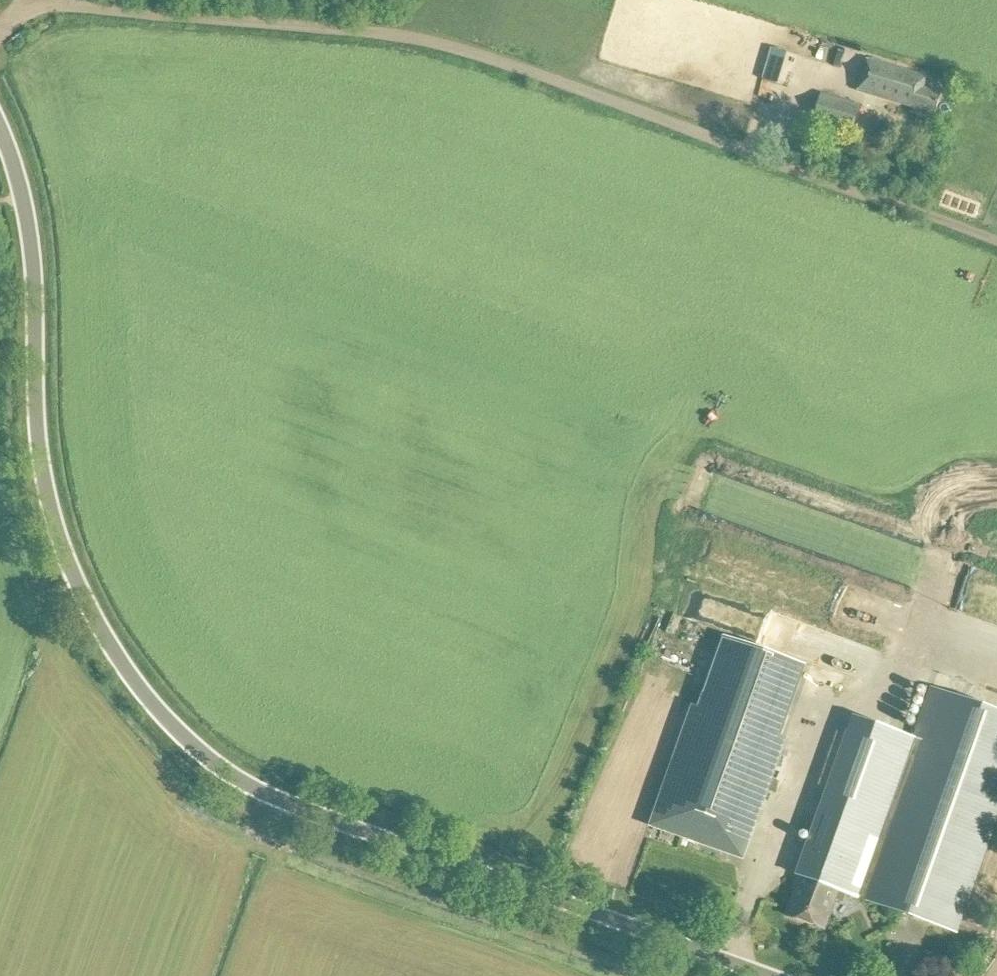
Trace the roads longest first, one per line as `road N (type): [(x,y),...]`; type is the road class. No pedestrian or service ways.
road 1 (unclassified): [(770,975),(273,800),(212,764),(156,711),(108,645),(53,519),(37,432),(33,255),(0,126)]
road 2 (unclassified): [(0,31),(21,12),(46,5),(423,36),(996,242)]

